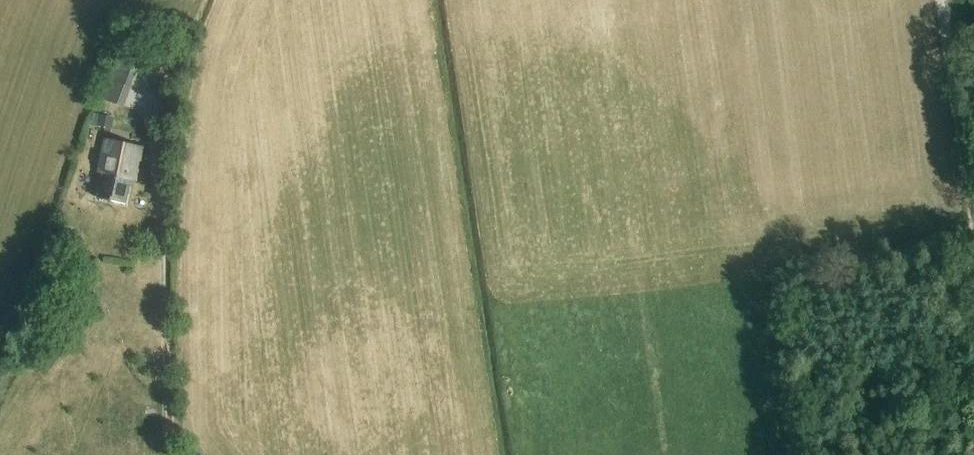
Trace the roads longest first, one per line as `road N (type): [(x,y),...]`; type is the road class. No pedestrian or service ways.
road 1 (track): [(973,200),(945,0)]

